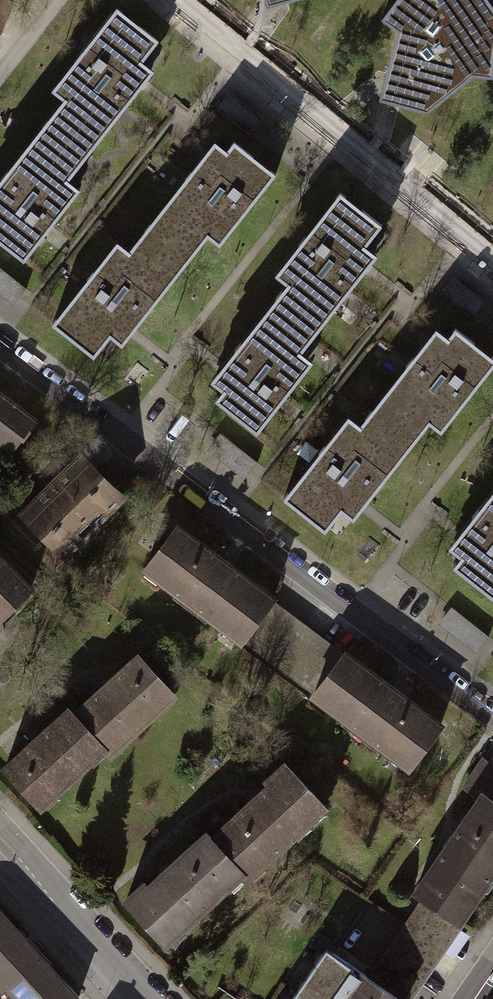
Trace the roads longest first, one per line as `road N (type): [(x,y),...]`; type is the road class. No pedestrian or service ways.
road 1 (residential): [(492,719),(0,348)]
road 2 (residential): [(492,249),(182,0)]
road 3 (tertiary): [(138,998),(0,845)]

